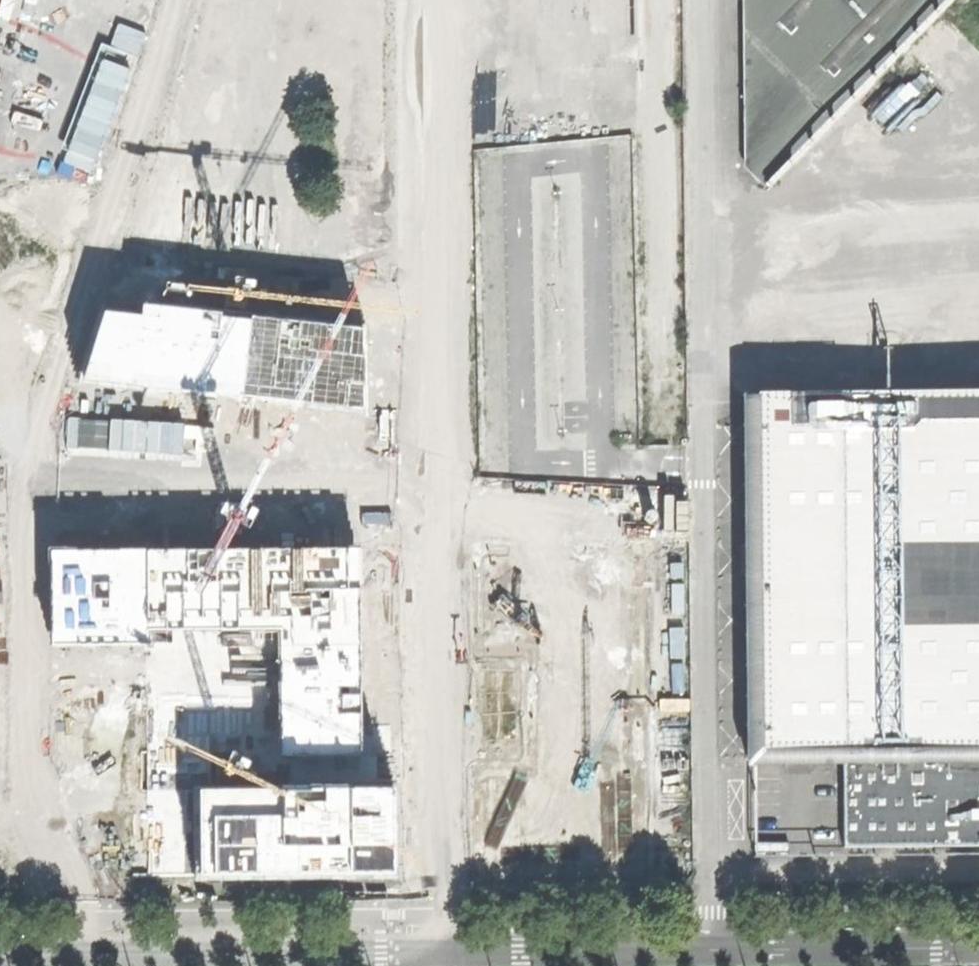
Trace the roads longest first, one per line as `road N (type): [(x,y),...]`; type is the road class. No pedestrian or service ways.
road 1 (unknown): [(452,953),(439,0)]
road 2 (secondary): [(978,949),(452,953)]
road 3 (secondary): [(452,953),(0,957)]

